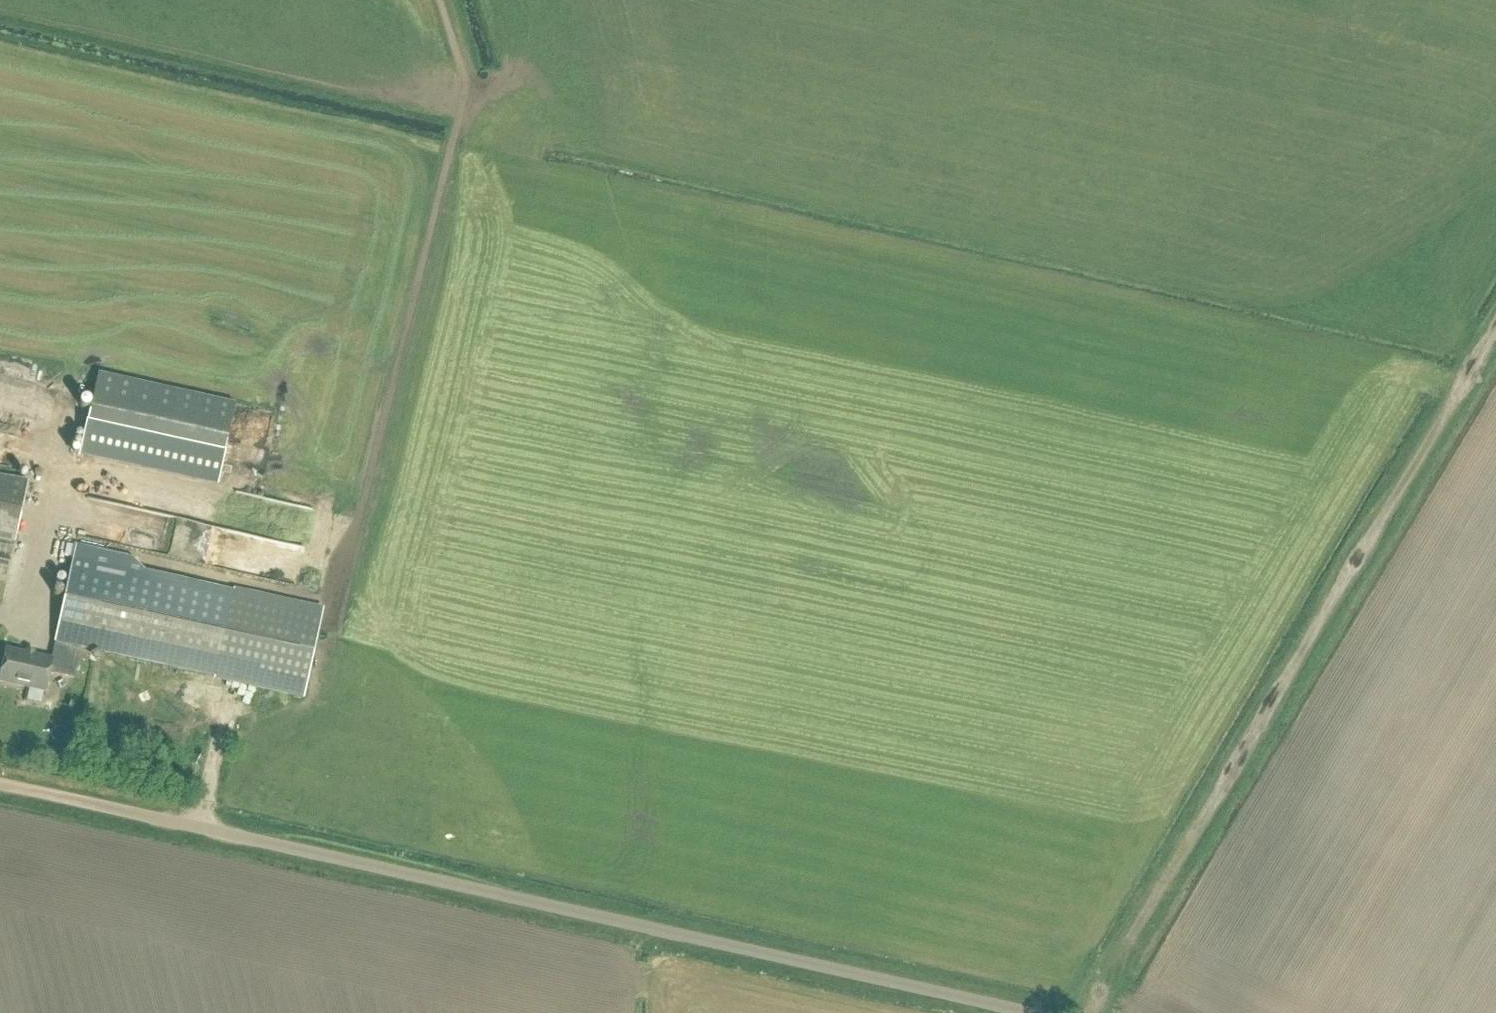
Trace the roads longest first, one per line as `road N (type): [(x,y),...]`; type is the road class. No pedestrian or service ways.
road 1 (unclassified): [(1023,1012),(0,786)]
road 2 (track): [(1495,335),(1092,1012)]

